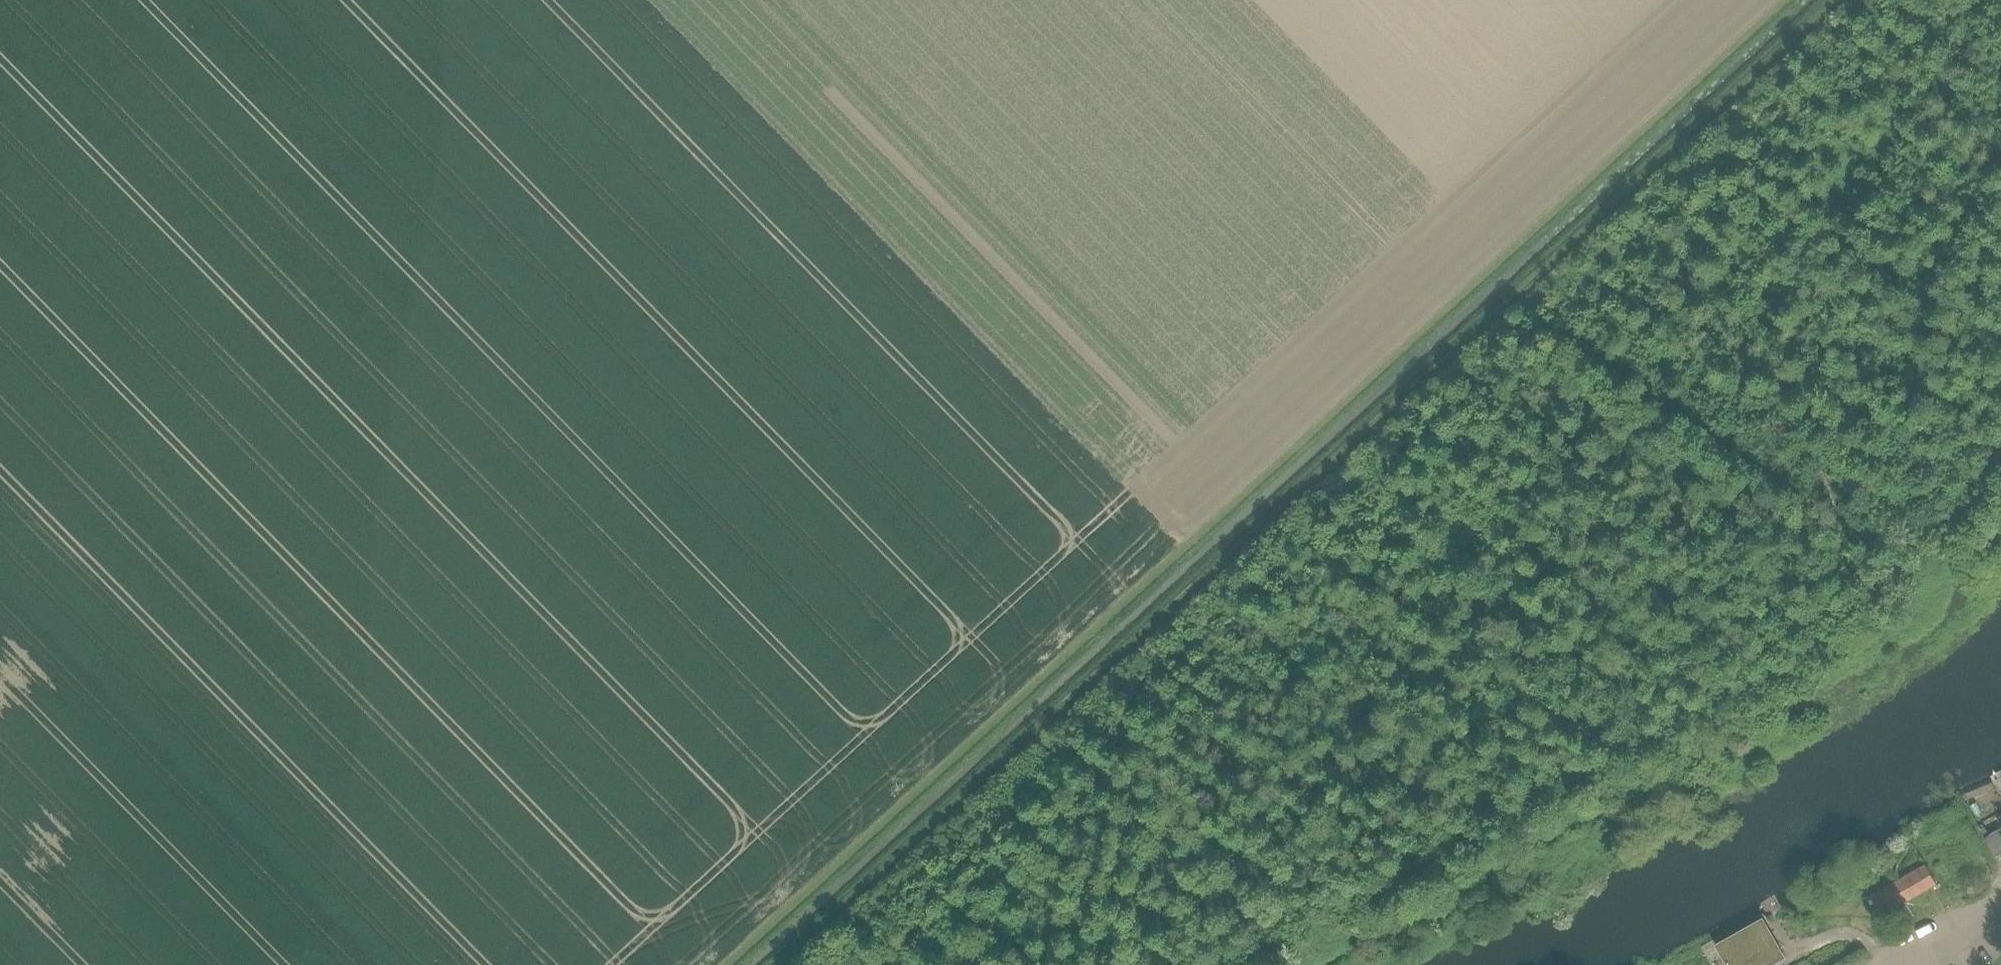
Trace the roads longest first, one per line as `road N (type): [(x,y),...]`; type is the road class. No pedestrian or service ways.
road 1 (residential): [(1881,964),(2000,893)]

